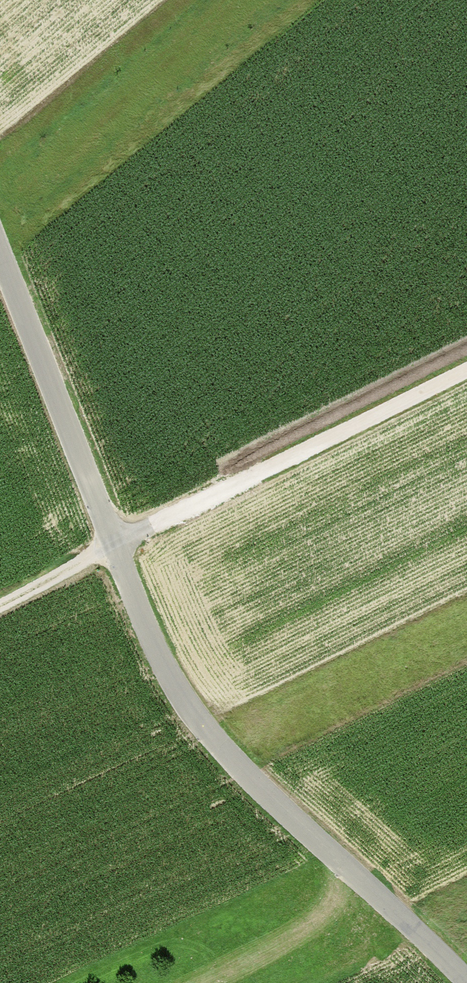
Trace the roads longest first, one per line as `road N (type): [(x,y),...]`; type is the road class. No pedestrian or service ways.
road 1 (tertiary): [(0,251),(159,653),(229,756),(388,899),(466,982)]
road 2 (track): [(466,371),(0,604)]

